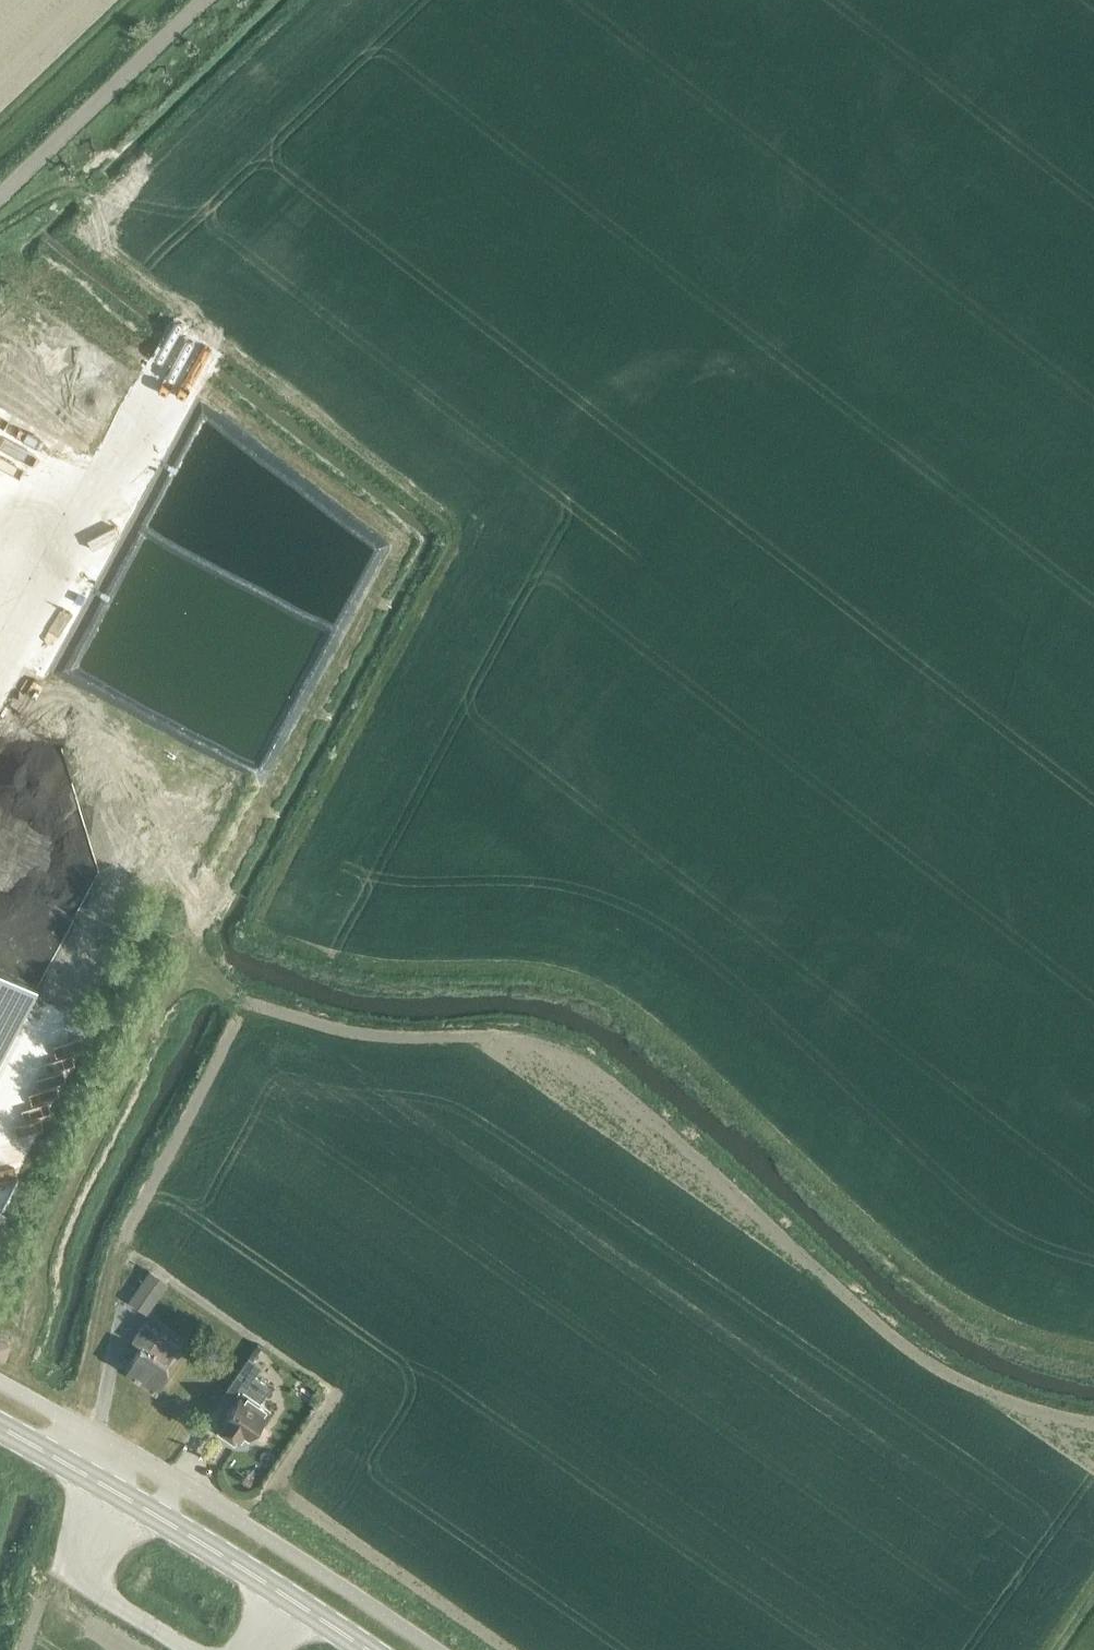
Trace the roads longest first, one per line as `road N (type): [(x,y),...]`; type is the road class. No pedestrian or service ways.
road 1 (secondary): [(0,1427),(160,1516),(366,1649)]
road 2 (track): [(206,0),(0,199)]

